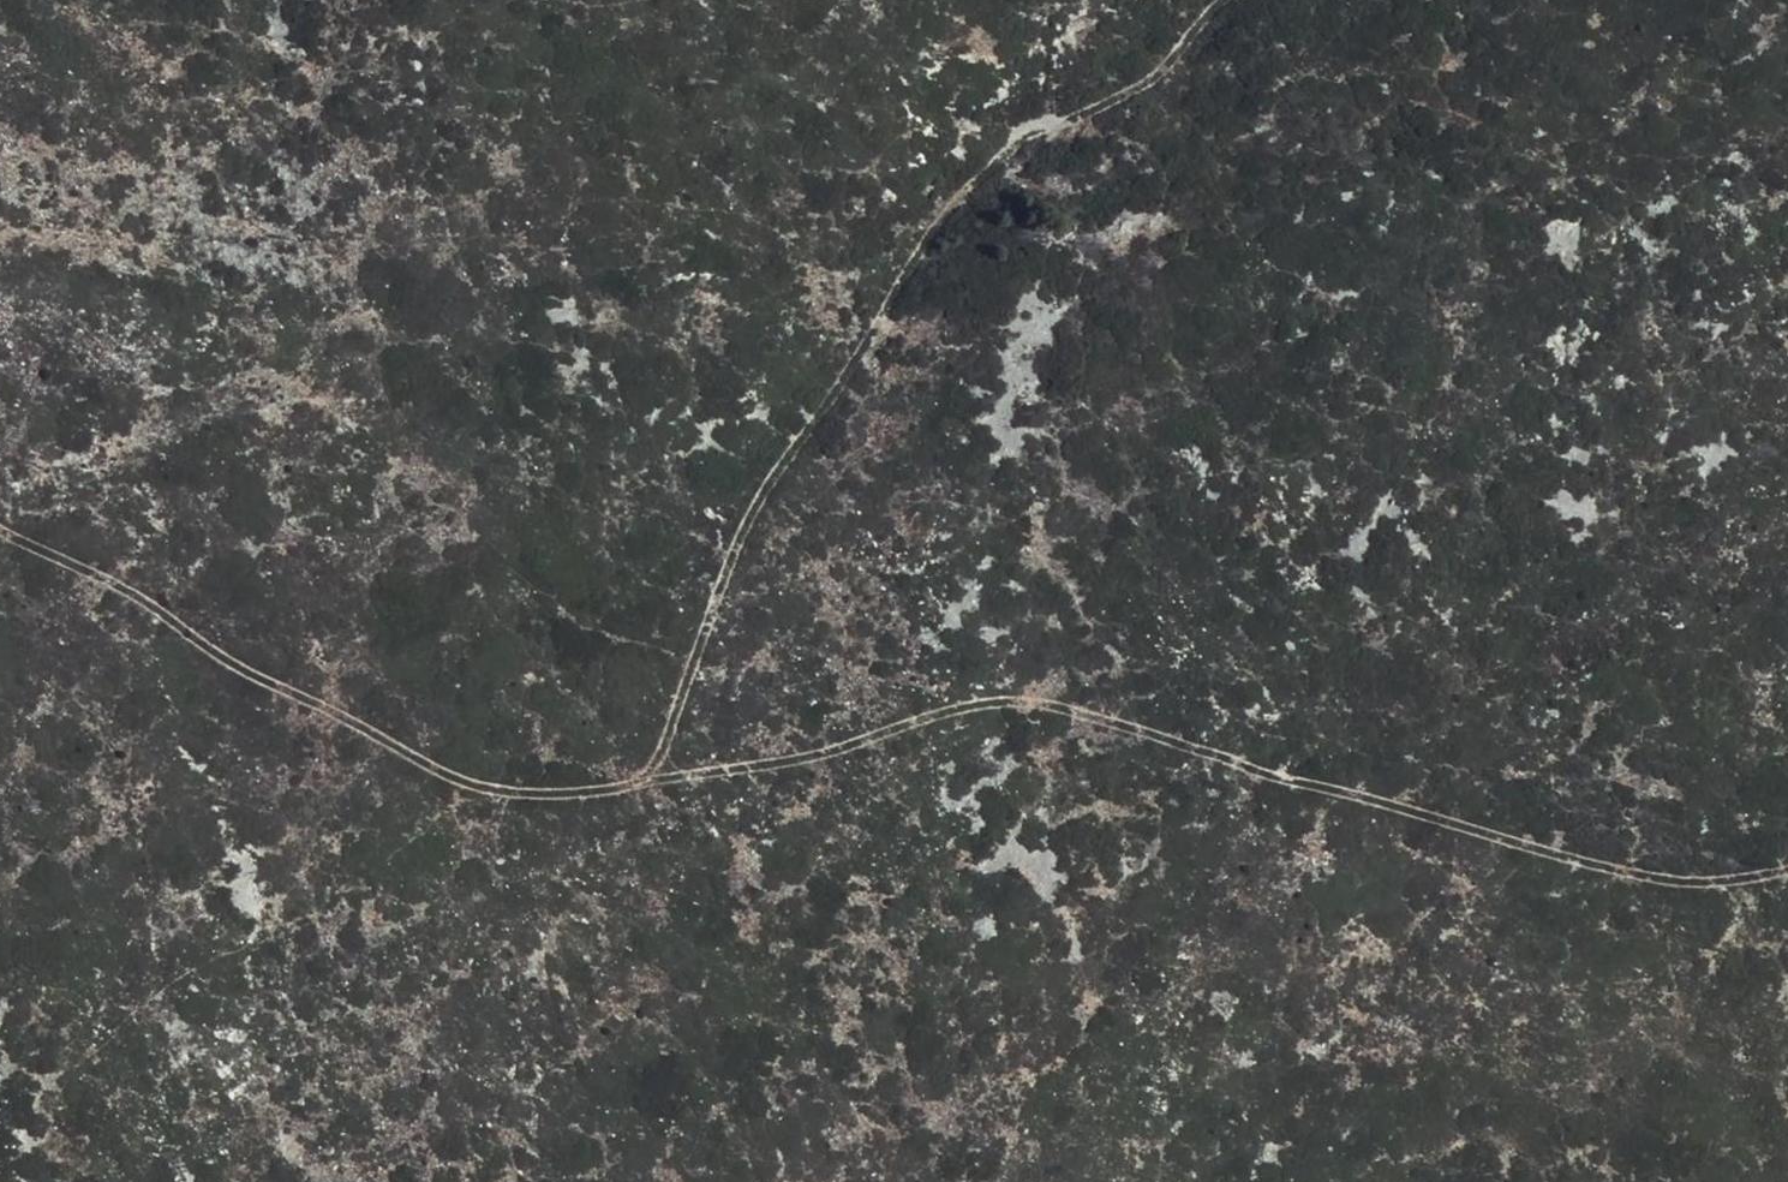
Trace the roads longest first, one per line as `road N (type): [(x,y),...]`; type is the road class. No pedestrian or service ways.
road 1 (track): [(0,523),(154,597),(389,744),(511,795),(662,780),(777,494),(1002,163),(1187,64),(1252,0)]
road 2 (track): [(1787,873),(1709,884),(1606,868),(1097,721),(995,702),(811,755),(662,780)]

